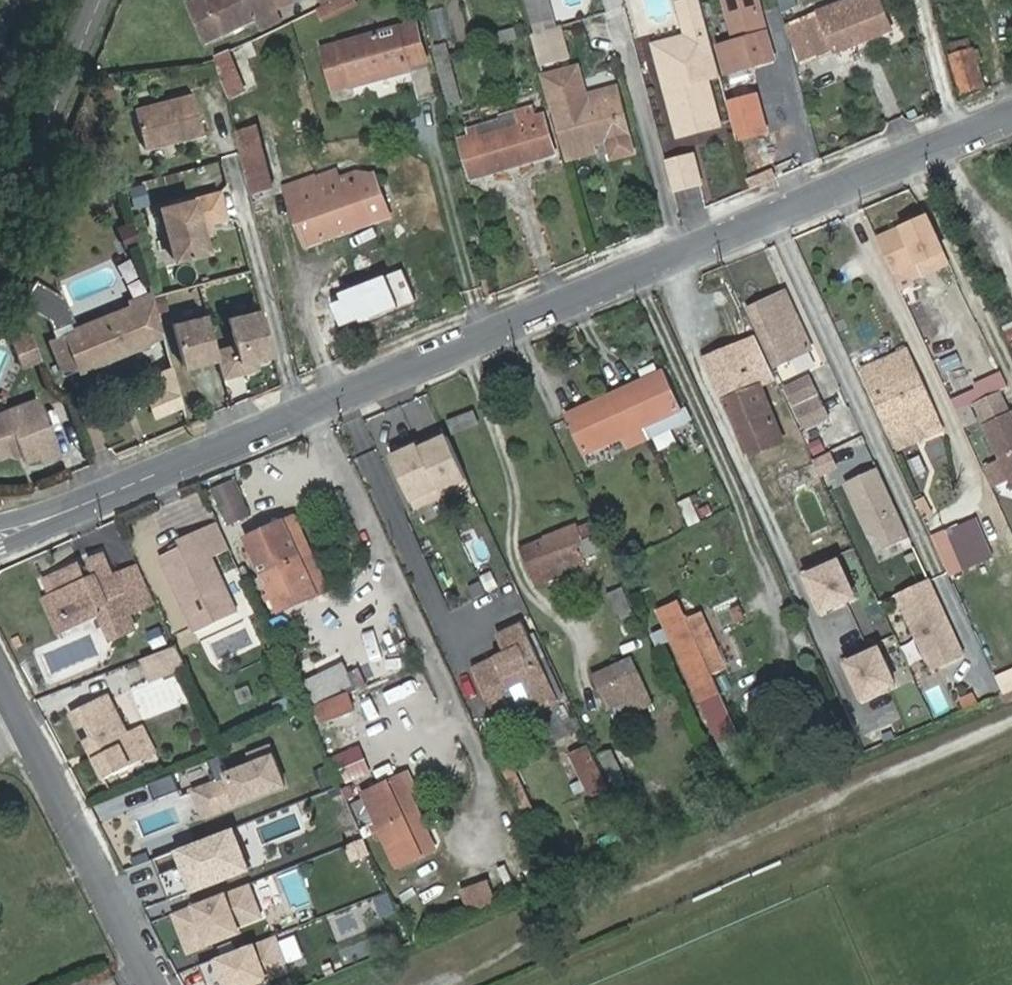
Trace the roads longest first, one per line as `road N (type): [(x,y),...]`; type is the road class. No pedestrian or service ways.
road 1 (tertiary): [(1011,118),(0,541)]
road 2 (unclassified): [(0,680),(153,984)]
road 3 (unclassified): [(0,255),(106,0)]

